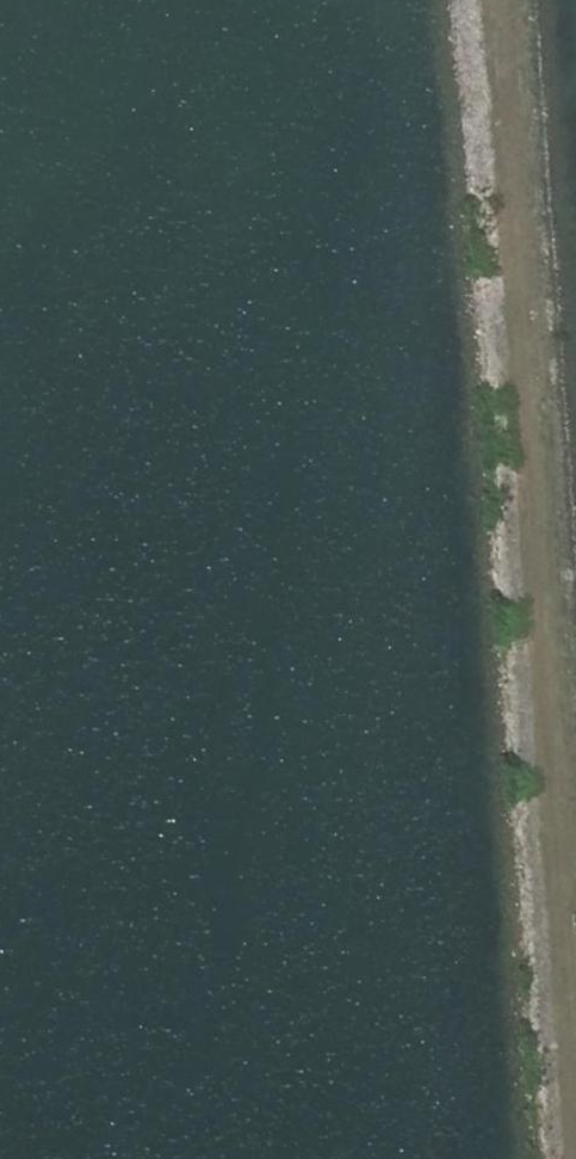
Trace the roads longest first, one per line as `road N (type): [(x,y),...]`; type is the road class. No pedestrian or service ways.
road 1 (track): [(499,0),(575,1158)]

